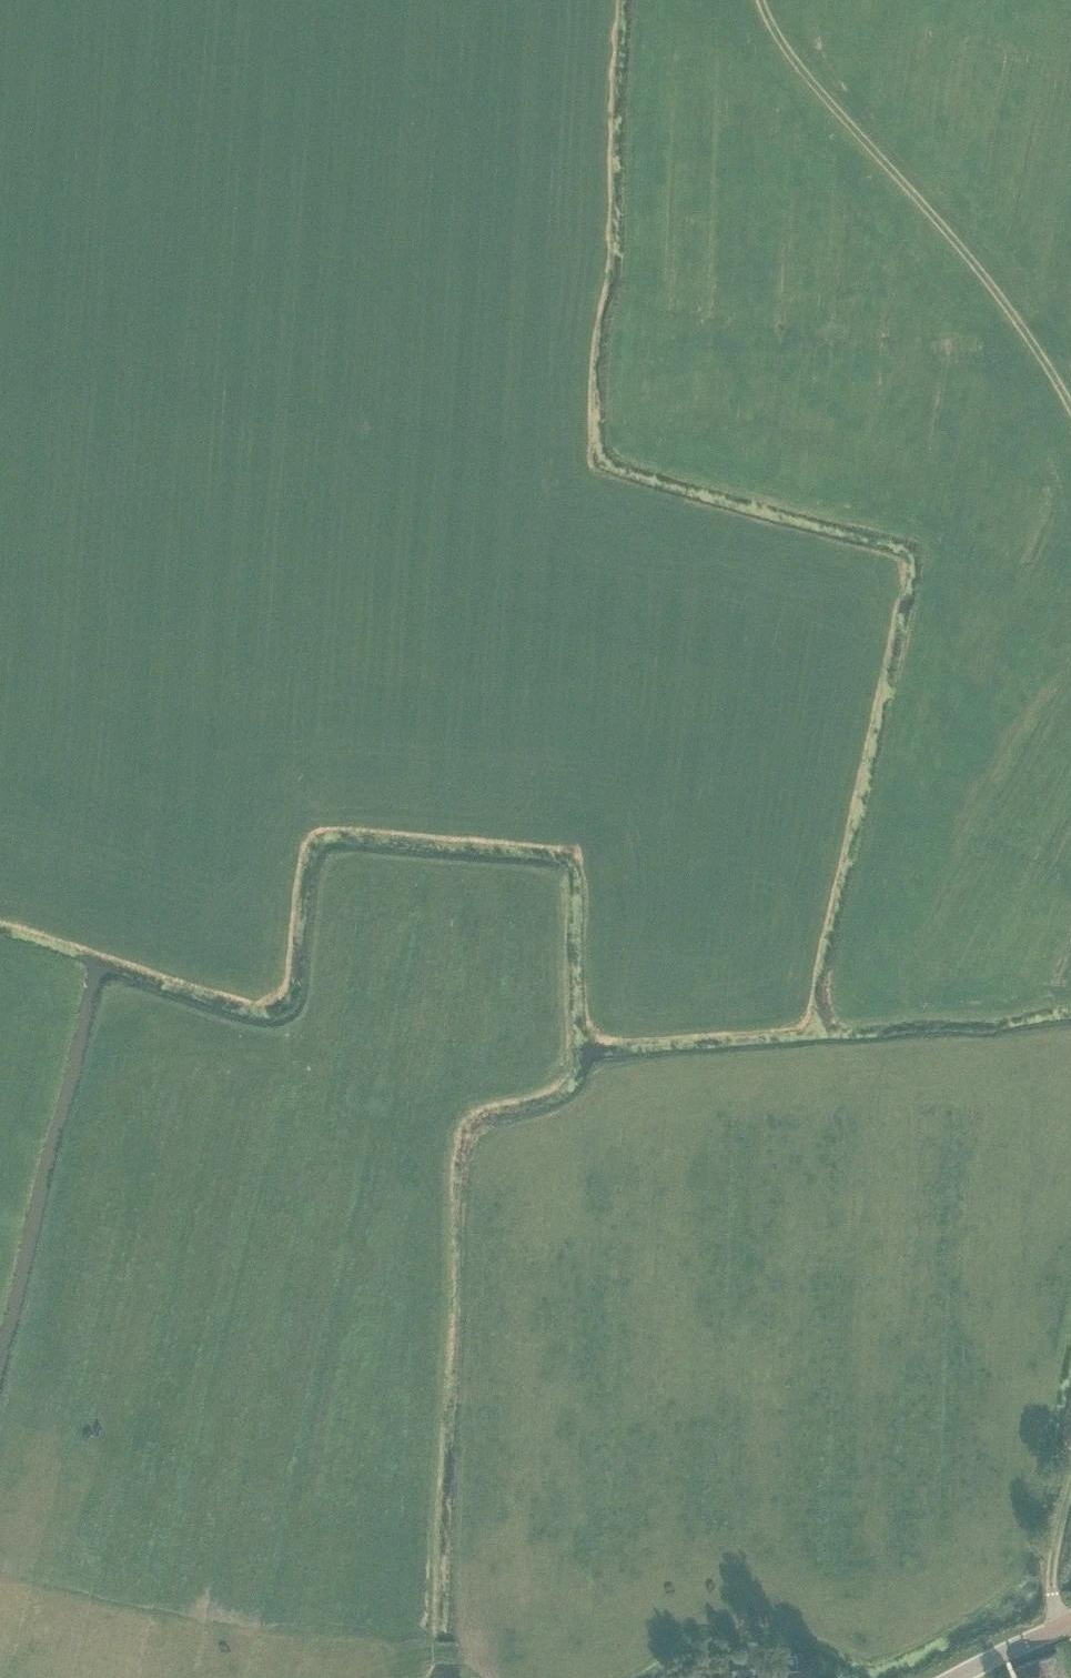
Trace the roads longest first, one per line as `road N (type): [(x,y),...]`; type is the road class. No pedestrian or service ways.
road 1 (track): [(1070,407),(1019,322),(780,37),(760,0)]
road 2 (track): [(1059,1624),(1051,1583),(1070,1470)]
road 3 (tertiary): [(949,1677),(1070,1619)]

